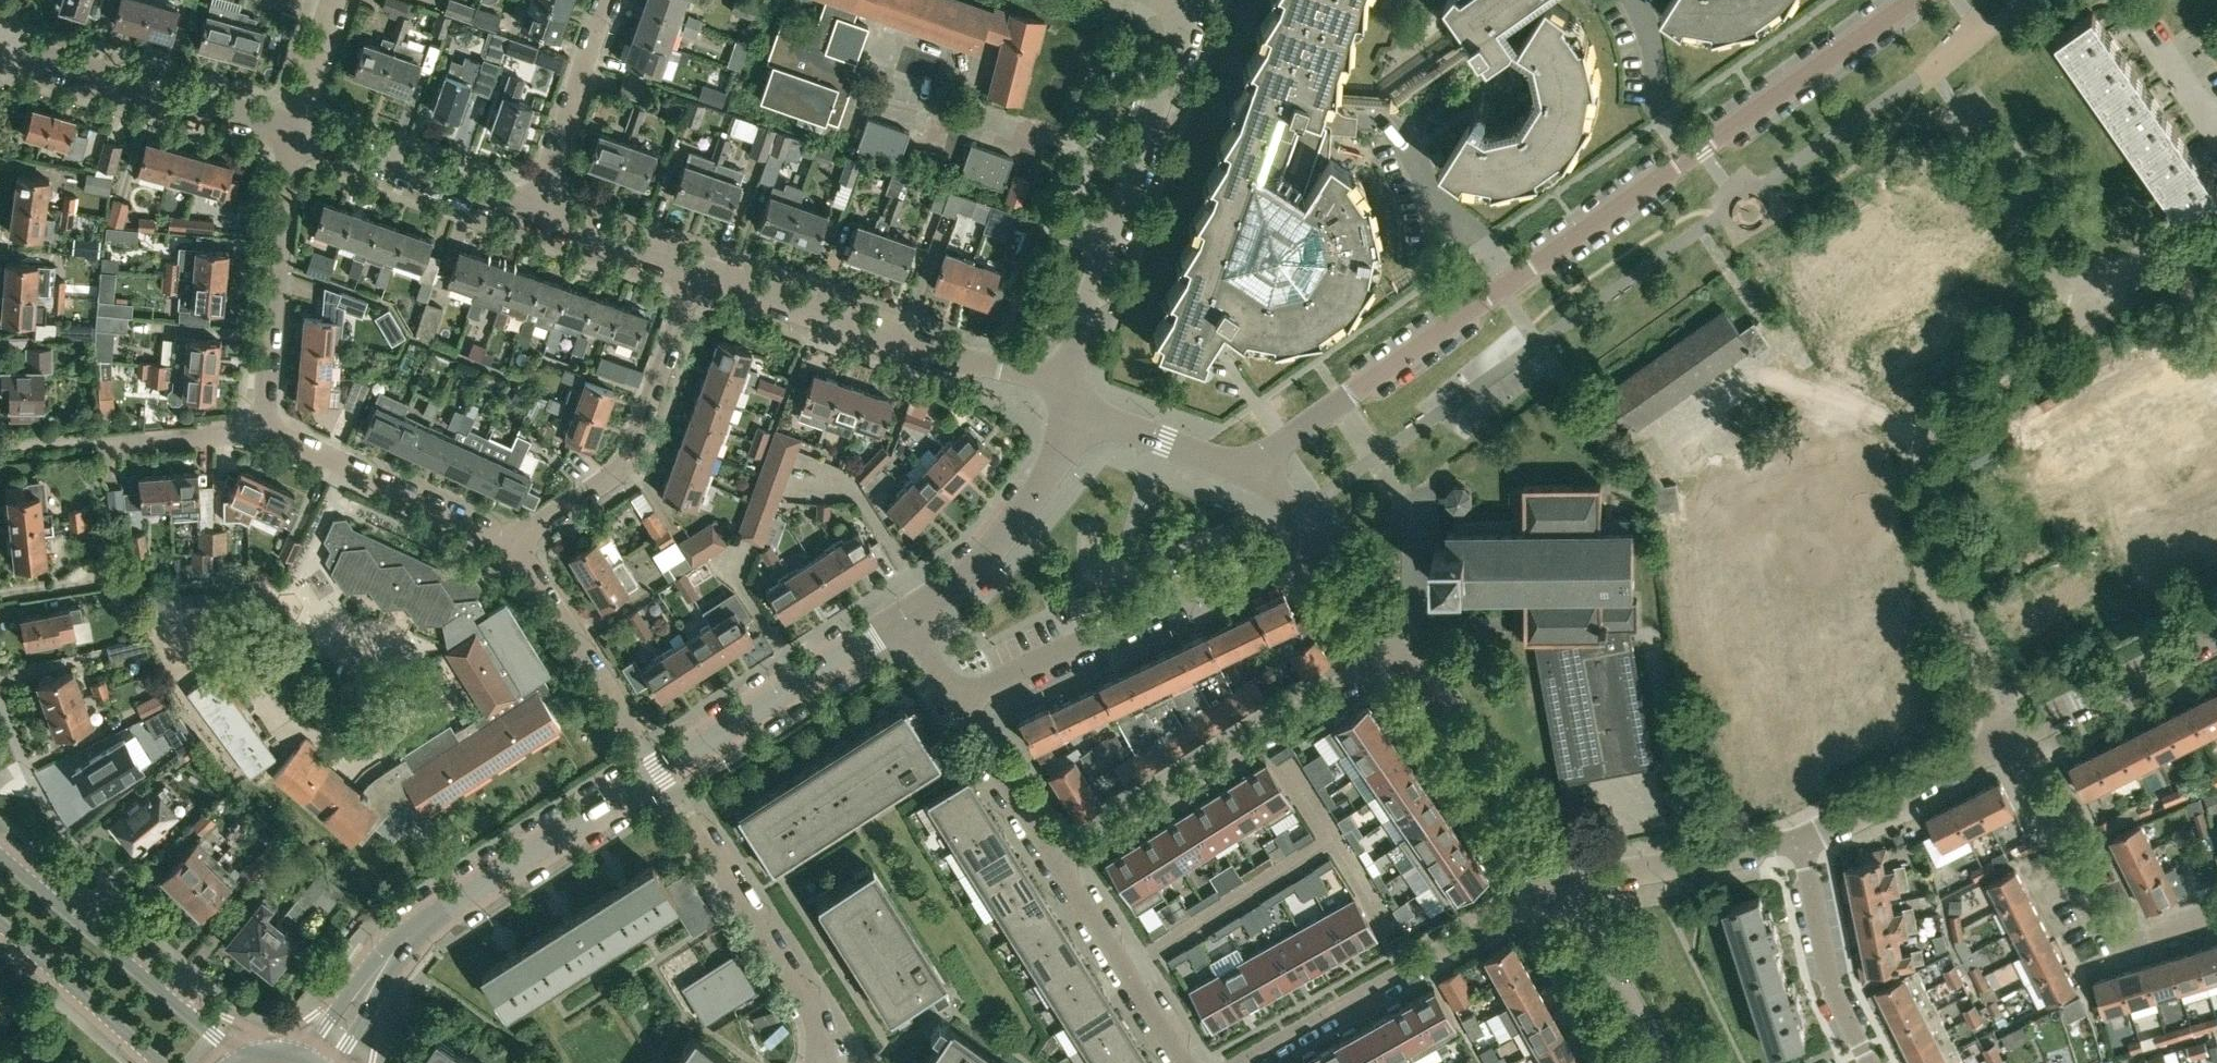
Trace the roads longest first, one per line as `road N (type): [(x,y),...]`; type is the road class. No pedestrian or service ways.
road 1 (residential): [(1907,0),(1245,467)]
road 2 (unclassified): [(905,619),(429,919)]
road 3 (residential): [(2008,739),(1946,598),(1919,430),(2095,299)]
road 4 (residential): [(1397,649),(1052,858)]
road 5 (residential): [(956,704),(1314,539)]
road 6 (residential): [(1060,383),(696,267)]
road 7 (residential): [(1237,1062),(1558,883)]
road 8 (residential): [(513,543),(627,464),(696,267)]
road 9 (residential): [(2216,915),(2118,945),(2091,909),(2008,739)]
road 10 (tertiary): [(237,1062),(0,855)]
road 11 (residential): [(818,1062),(822,1037),(813,999),(679,798)]
road 12 (residential): [(291,129),(0,52)]
road 13 (residential): [(264,424),(291,129)]
road 14 (residential): [(1108,243),(1064,225),(1139,0)]
road 15 (residential): [(1558,883),(1397,649)]
road 16 (residential): [(513,543),(264,424)]
road 17 (residential): [(905,619),(995,544),(1082,415)]
road 18 (residential): [(531,212),(291,129)]
road 19 (residential): [(1558,883),(1801,842)]
road 20 (residential): [(1189,1062),(1052,858)]
road 21 (residential): [(1108,243),(1187,11)]
road 22 (residential): [(2095,299),(1953,101)]
road 23 (residential): [(643,742),(513,543)]
road 24 (residential): [(2008,739),(2216,632)]
road 25 (residential): [(1868,1062),(1826,978),(1801,842)]
road 26 (residential): [(1801,842),(2008,739)]
road 27 (residential): [(531,212),(608,0)]
road 28 (tertiary): [(0,921),(160,1062)]
road 29 (residential): [(1661,1062),(1558,883)]
road 30 (unclassified): [(429,919),(367,974),(302,1059)]
road 31 (residential): [(1052,858),(956,704)]
road 32 (residential): [(696,267),(531,212)]
road 33 (residential): [(1245,467),(1082,415)]
road 34 (unclassified): [(337,1062),(429,919)]
road 35 (residential): [(96,438),(264,424)]
road 36 (residential): [(2095,299),(2216,213)]
road 37 (residential): [(1060,383),(1108,243)]
road 38 (residential): [(1397,649),(1314,539)]
road 39 (residential): [(291,129),(334,0)]

